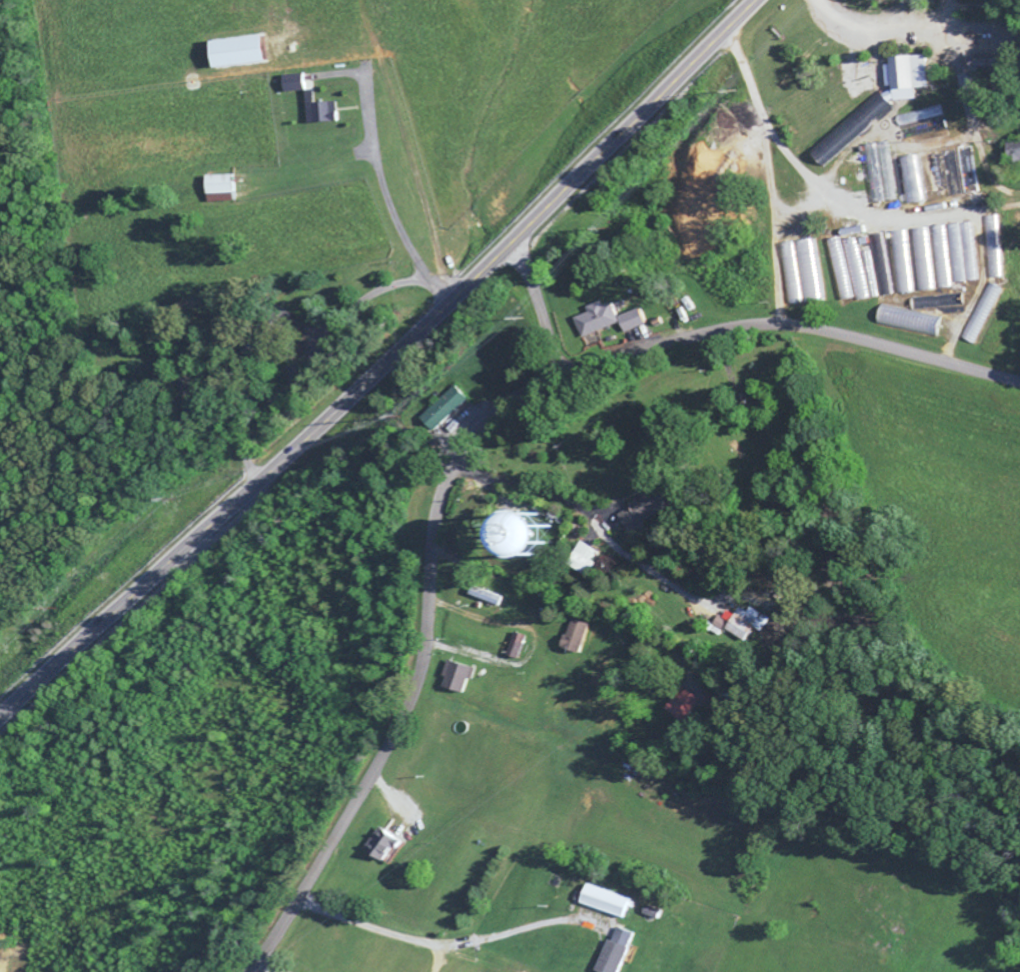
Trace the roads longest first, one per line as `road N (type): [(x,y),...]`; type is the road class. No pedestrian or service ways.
road 1 (residential): [(254,971),(408,725),(422,663),(438,486),(456,436),(479,411),(572,369),(772,325),(849,336),(1019,382)]
road 2 (trunk): [(0,720),(463,290),(759,0)]
road 3 (residential): [(837,334),(814,135),(726,34)]
road 4 (residential): [(560,373),(514,241)]

